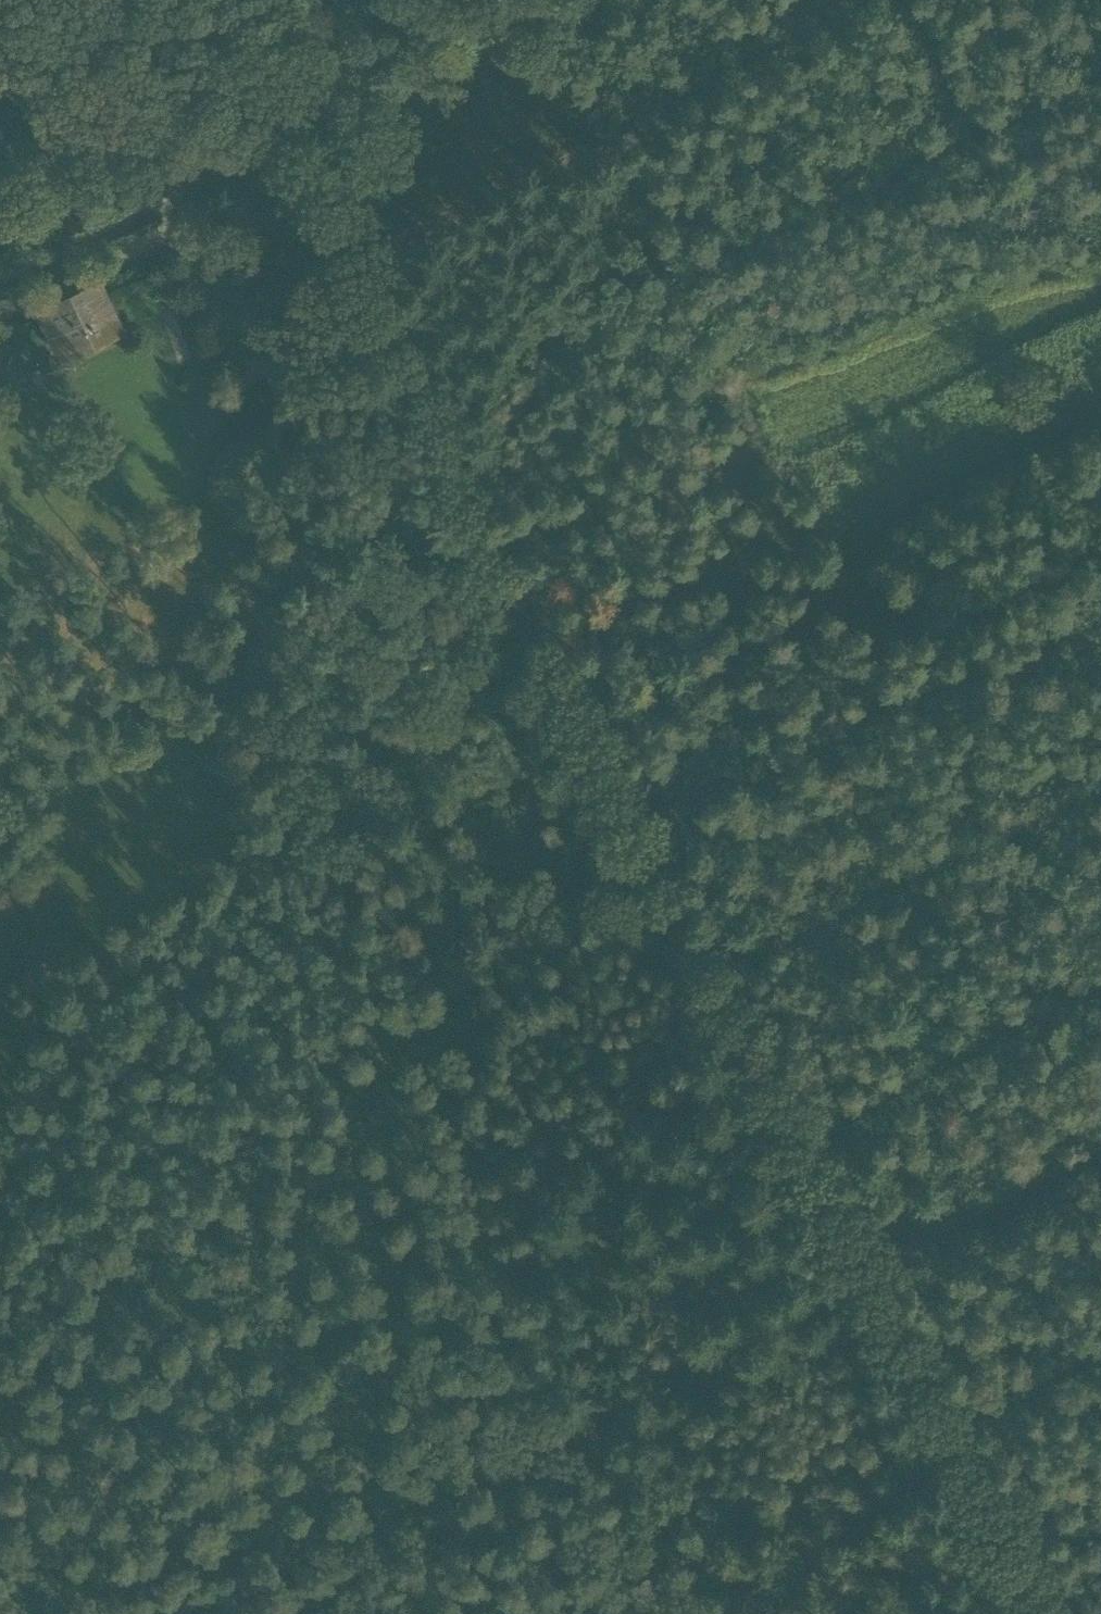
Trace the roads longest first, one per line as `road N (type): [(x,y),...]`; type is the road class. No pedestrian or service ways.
road 1 (track): [(864,1255),(273,125)]
road 2 (track): [(864,1255),(846,1250),(124,1613)]
road 3 (track): [(1100,1137),(864,1255)]
road 4 (track): [(238,140),(0,246)]
road 5 (track): [(347,86),(526,0)]

